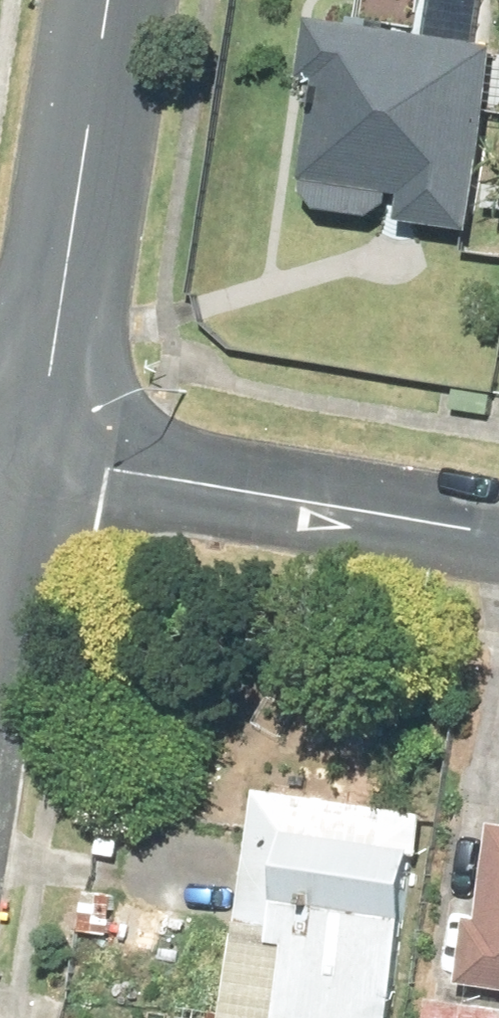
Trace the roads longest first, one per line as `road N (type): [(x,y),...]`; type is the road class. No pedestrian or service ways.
road 1 (residential): [(36,457),(498,531)]
road 2 (tertiary): [(108,0),(36,457)]
road 3 (residential): [(36,457),(0,663)]

